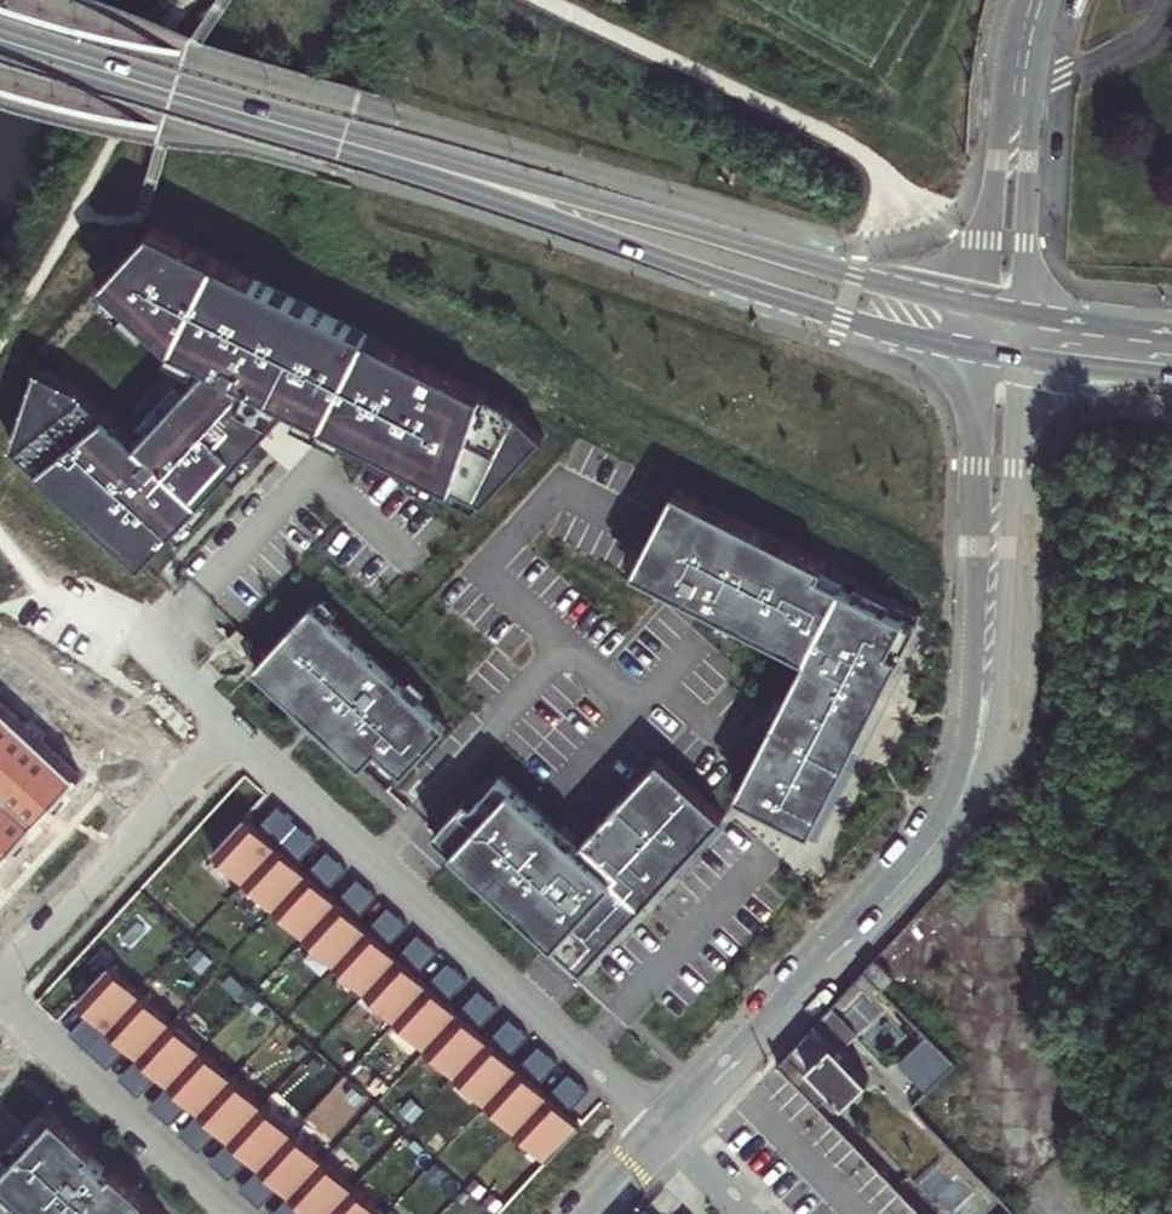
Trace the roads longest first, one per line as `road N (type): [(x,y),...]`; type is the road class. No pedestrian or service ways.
road 1 (tertiary): [(1000,356),(987,688),(967,788),(918,863),(669,1131)]
road 2 (primary): [(346,138),(757,291),(1000,356)]
road 3 (primary): [(1001,314),(346,138)]
road 4 (residential): [(230,735),(669,1131)]
road 5 (primary): [(346,138),(0,30)]
road 6 (residential): [(0,980),(230,735)]
road 7 (tertiary): [(1037,0),(1021,81),(1001,314)]
road 8 (residential): [(234,1213),(0,1002)]
road 9 (primary): [(1000,356),(1171,377)]
road 10 (primary): [(1171,335),(1001,314)]

